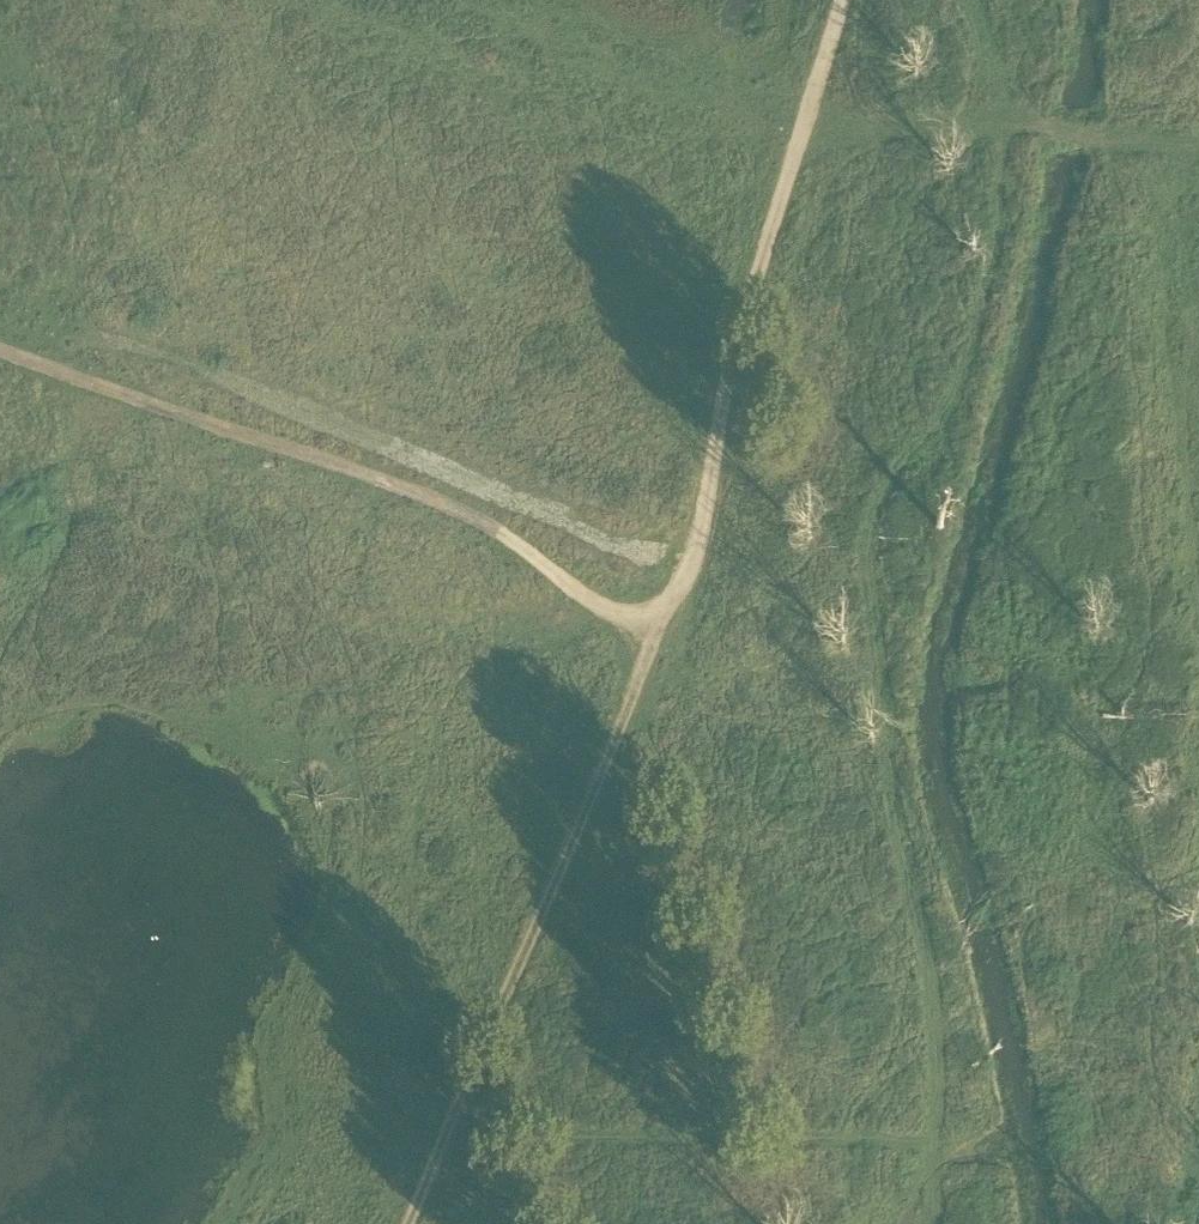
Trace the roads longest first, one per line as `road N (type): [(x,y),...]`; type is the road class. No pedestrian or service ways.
road 1 (track): [(414,1223),(684,559),(801,119)]
road 2 (track): [(654,641),(536,558),(385,489),(0,351)]
road 3 (track): [(801,119),(1183,143)]
road 4 (track): [(801,119),(841,0)]

